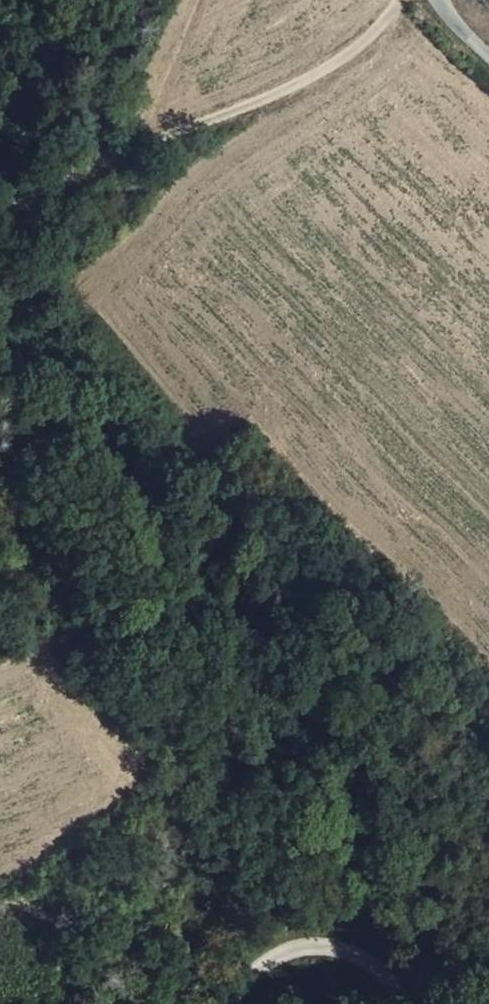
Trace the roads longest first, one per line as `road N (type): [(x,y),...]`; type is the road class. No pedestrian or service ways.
road 1 (track): [(416,0),(357,58),(53,184),(0,220)]
road 2 (unclassified): [(404,1003),(367,963),(309,948),(278,961)]

